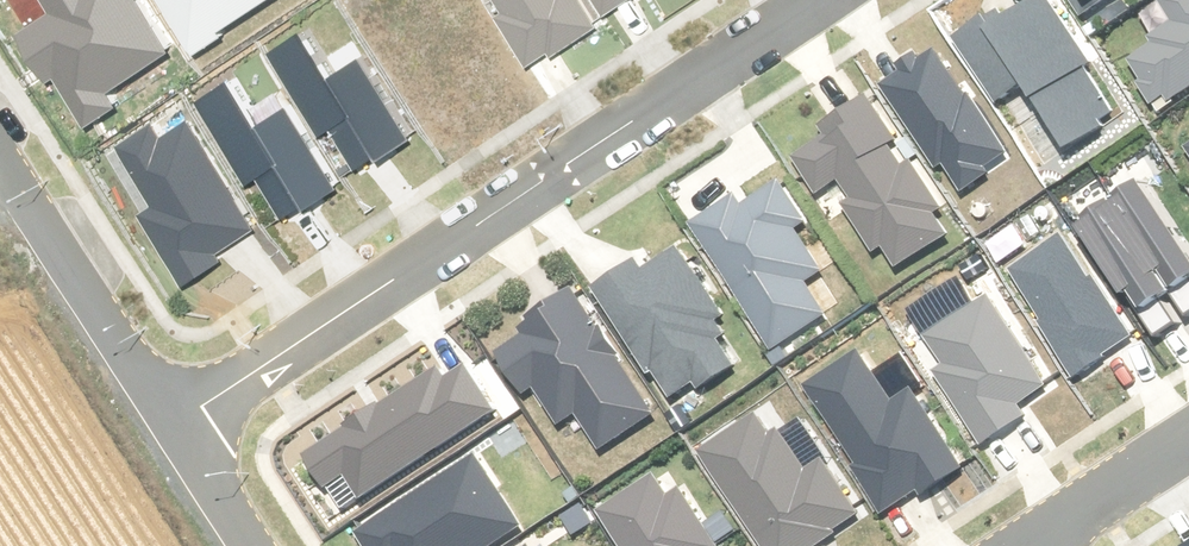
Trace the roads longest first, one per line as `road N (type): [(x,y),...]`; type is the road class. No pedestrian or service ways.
road 1 (residential): [(181,430),(823,0)]
road 2 (unclassified): [(181,430),(0,151)]
road 3 (residential): [(1041,545),(1188,447)]
road 4 (unclassified): [(256,545),(181,430)]

